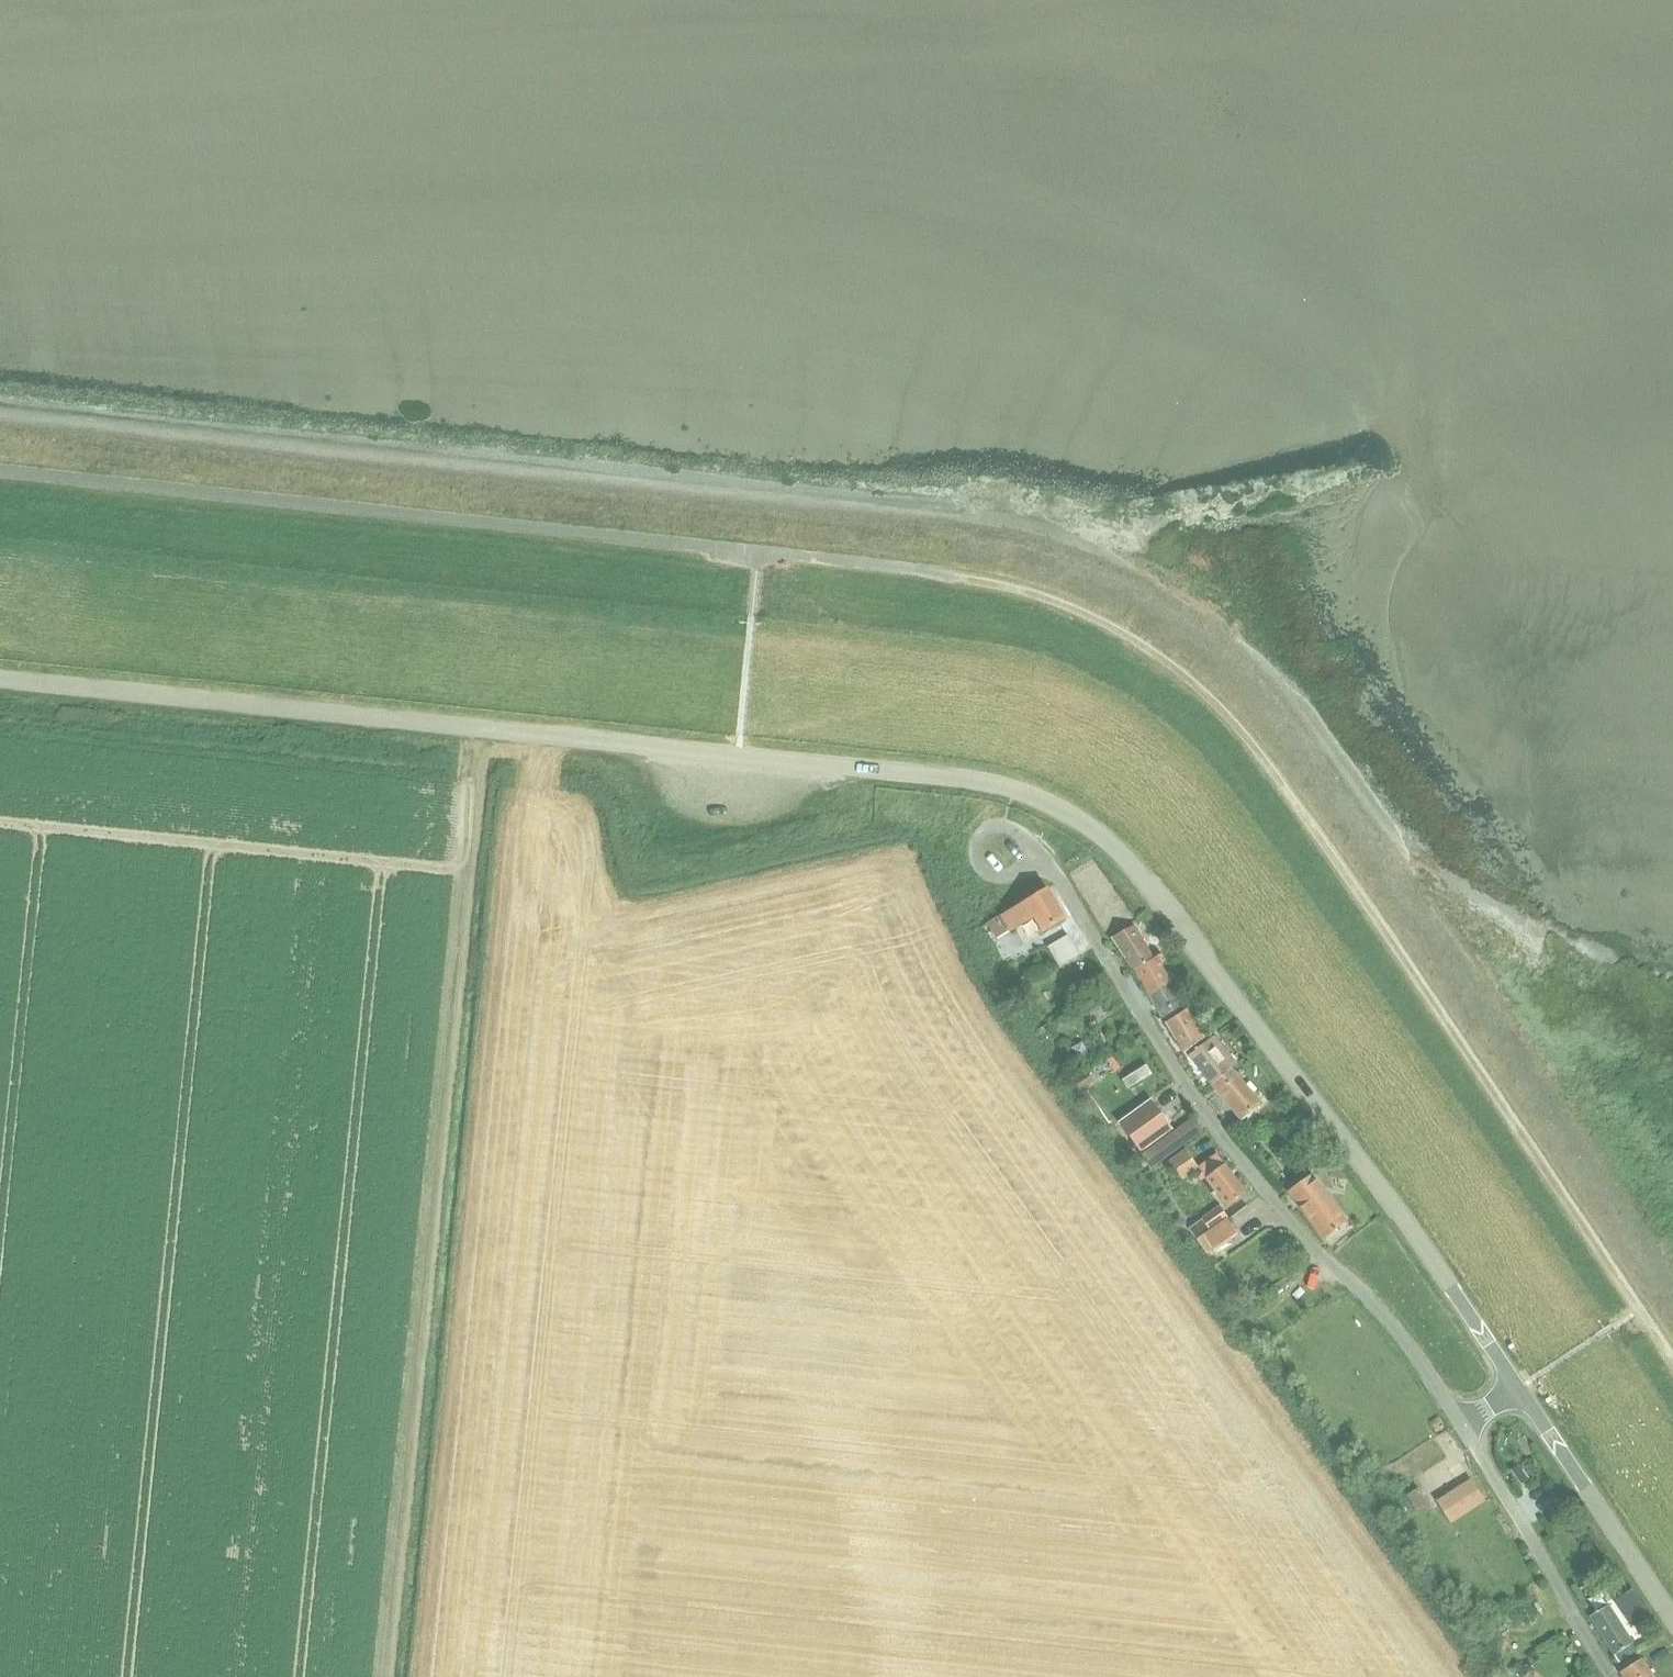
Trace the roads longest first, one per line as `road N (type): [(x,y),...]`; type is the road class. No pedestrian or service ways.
road 1 (unclassified): [(1519,1385),(1368,1172),(1152,895),(1054,808),(1000,783),(951,776),(875,771),(815,777),(666,765),(0,681)]
road 2 (residential): [(1460,1422),(1402,1341),(1202,1107),(1045,862)]
road 3 (residential): [(1617,1676),(1460,1422)]
road 4 (unclassified): [(1672,1616),(1519,1385)]
road 5 (residential): [(1045,862),(1021,831),(994,828),(981,840),(979,862),(1002,878),(1027,875)]

